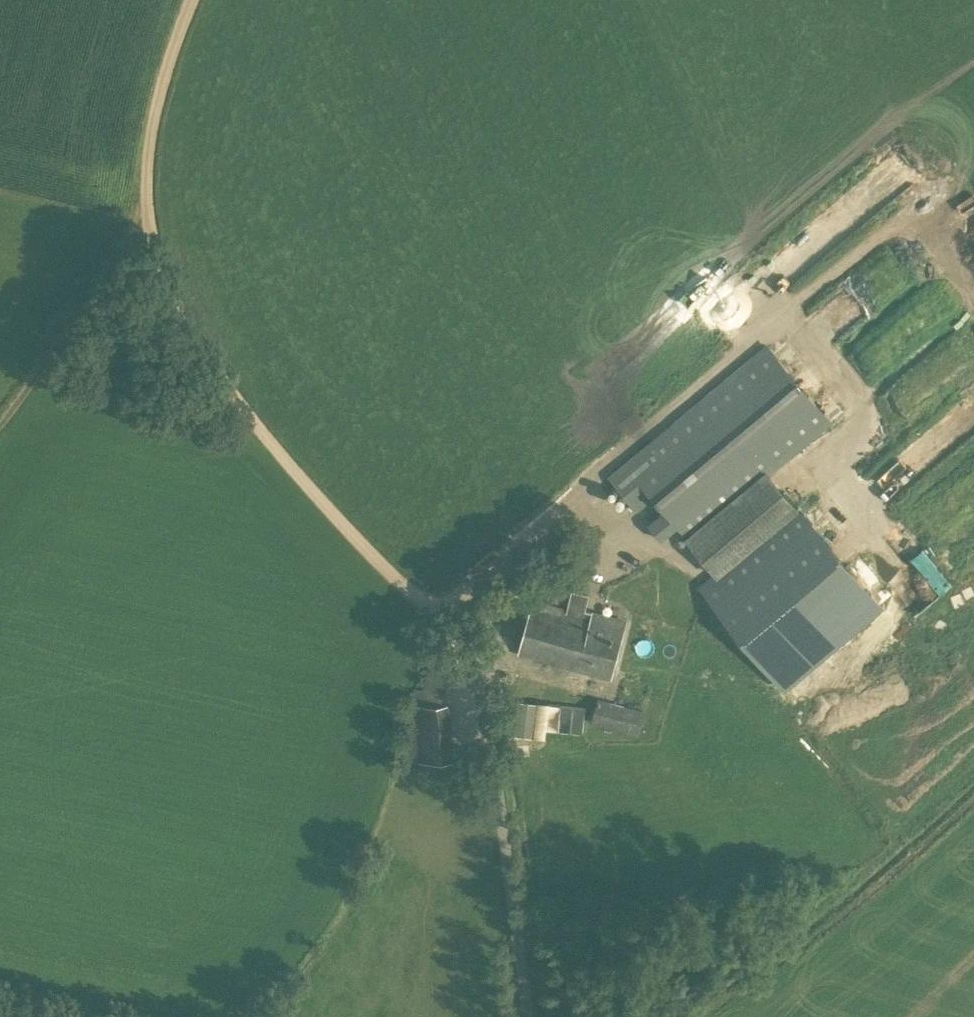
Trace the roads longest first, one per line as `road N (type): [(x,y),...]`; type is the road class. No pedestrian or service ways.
road 1 (unclassified): [(527,1016),(483,695),(466,648),(411,587)]
road 2 (track): [(411,587),(356,537),(232,395),(176,307),(147,223)]
road 3 (track): [(0,423),(129,238),(147,223)]
road 4 (track): [(147,223),(144,167),(156,96),(189,0)]

